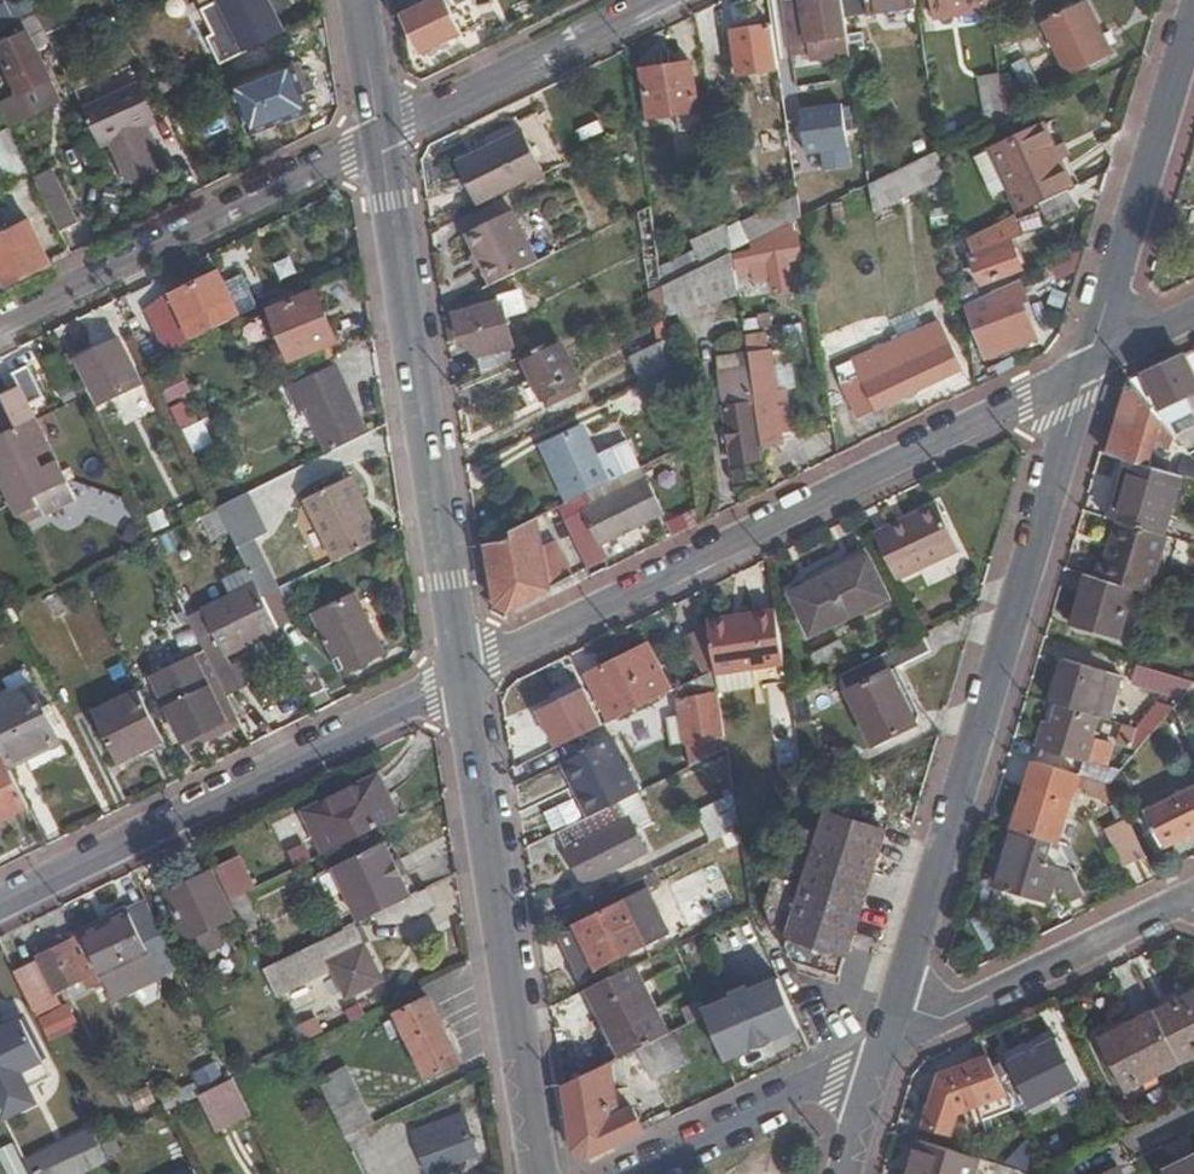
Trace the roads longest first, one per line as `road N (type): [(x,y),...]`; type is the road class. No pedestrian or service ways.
road 1 (residential): [(1085,366),(888,1043)]
road 2 (residential): [(462,679),(1085,366)]
road 3 (tertiary): [(379,135),(462,679)]
road 4 (residential): [(0,905),(462,679)]
road 5 (tertiary): [(462,679),(538,1173)]
road 6 (residential): [(0,322),(379,135)]
road 7 (residential): [(1193,9),(1085,366)]
road 8 (residential): [(888,1043),(1193,899)]
road 9 (residential): [(379,135),(653,0)]
road 10 (residential): [(640,1173),(888,1043)]
road 11 (tertiary): [(358,0),(379,135)]
road 12 (residential): [(888,1043),(847,1173)]
road 13 (residential): [(1085,366),(1193,312)]

